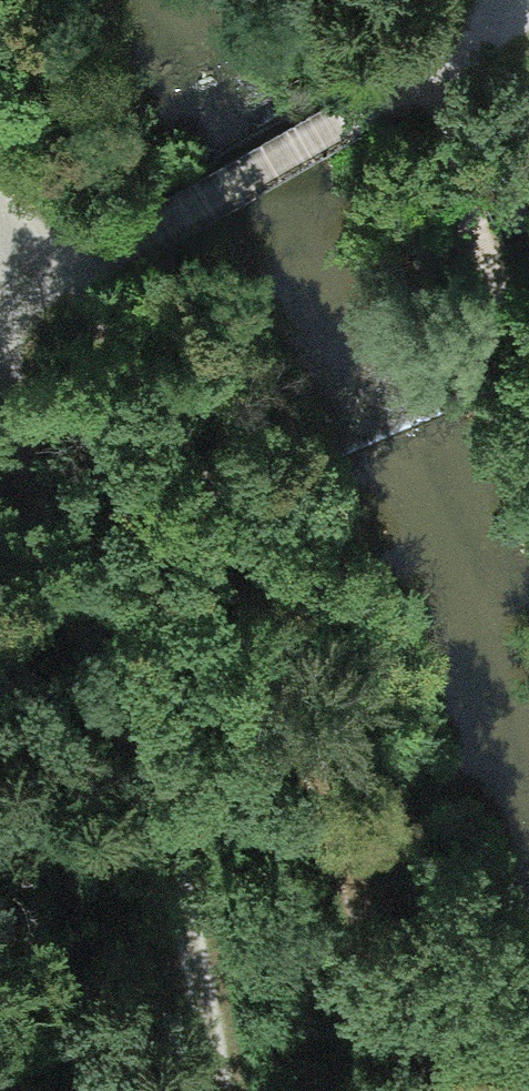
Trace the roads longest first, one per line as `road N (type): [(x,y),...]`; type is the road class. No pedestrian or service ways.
road 1 (track): [(412,1090),(315,773),(255,613),(172,431),(43,259)]
road 2 (track): [(222,1090),(206,960),(20,422),(0,336),(43,259)]
road 3 (track): [(528,13),(117,253)]
road 4 (track): [(528,340),(476,233),(464,52)]

